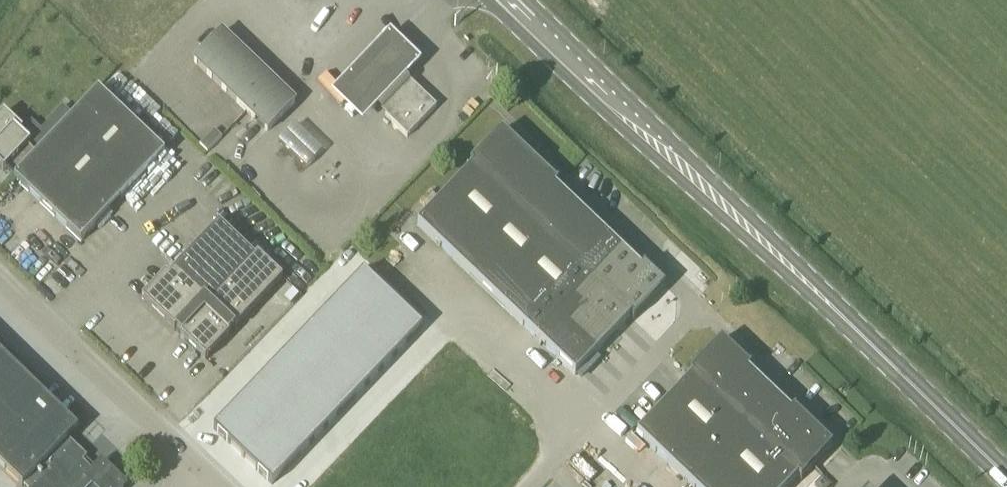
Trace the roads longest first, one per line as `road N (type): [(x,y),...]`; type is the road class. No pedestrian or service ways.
road 1 (primary): [(1006,481),(507,0)]
road 2 (unclassified): [(200,474),(0,282)]

